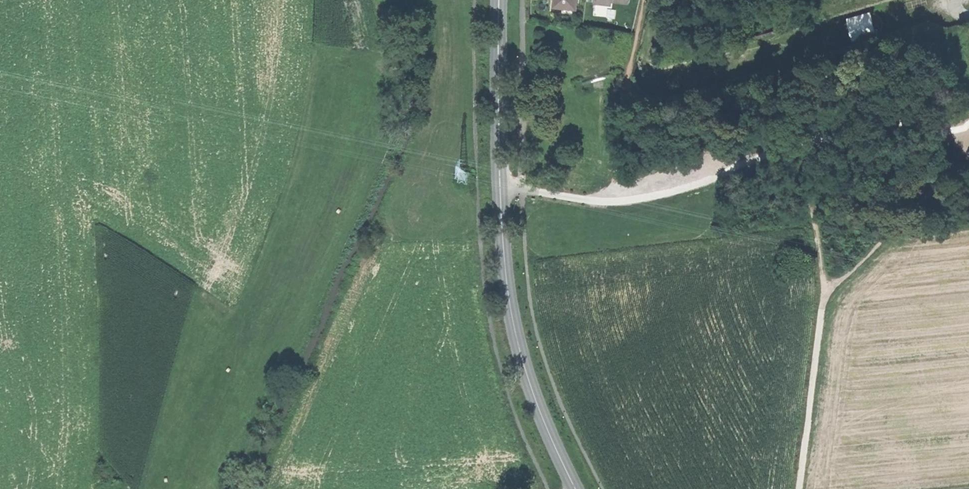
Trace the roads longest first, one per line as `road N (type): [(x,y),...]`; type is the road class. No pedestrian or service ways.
road 1 (secondary): [(575,488),(530,384),(508,292),(499,0)]

